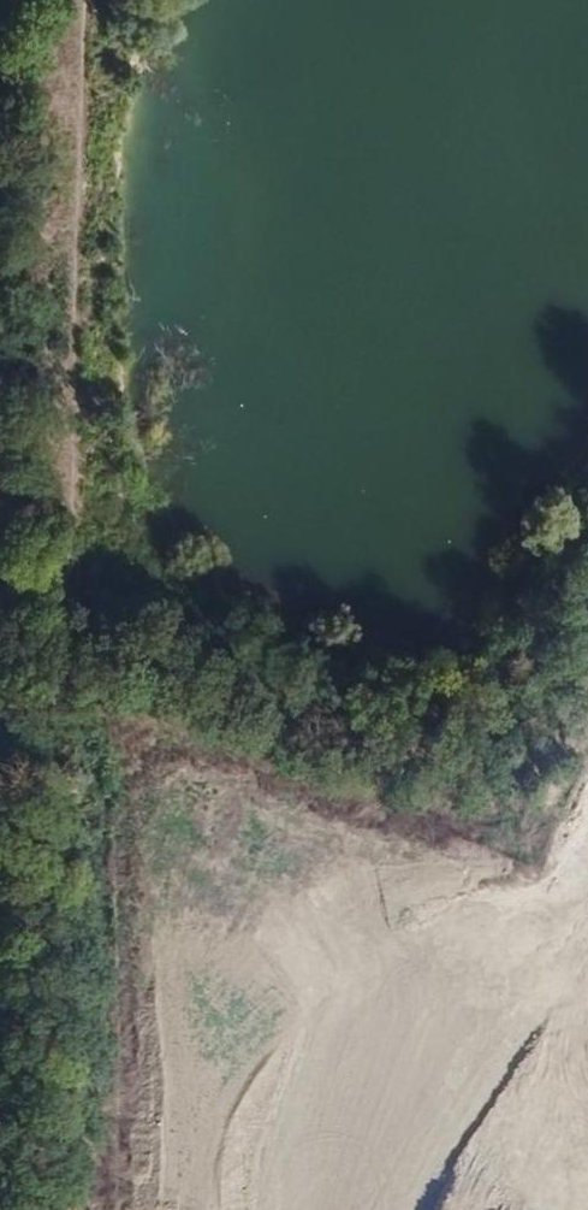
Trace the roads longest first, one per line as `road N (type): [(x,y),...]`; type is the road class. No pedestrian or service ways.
road 1 (primary): [(0,742),(320,921),(587,1094)]
road 2 (primary): [(587,1028),(347,874),(0,686)]

